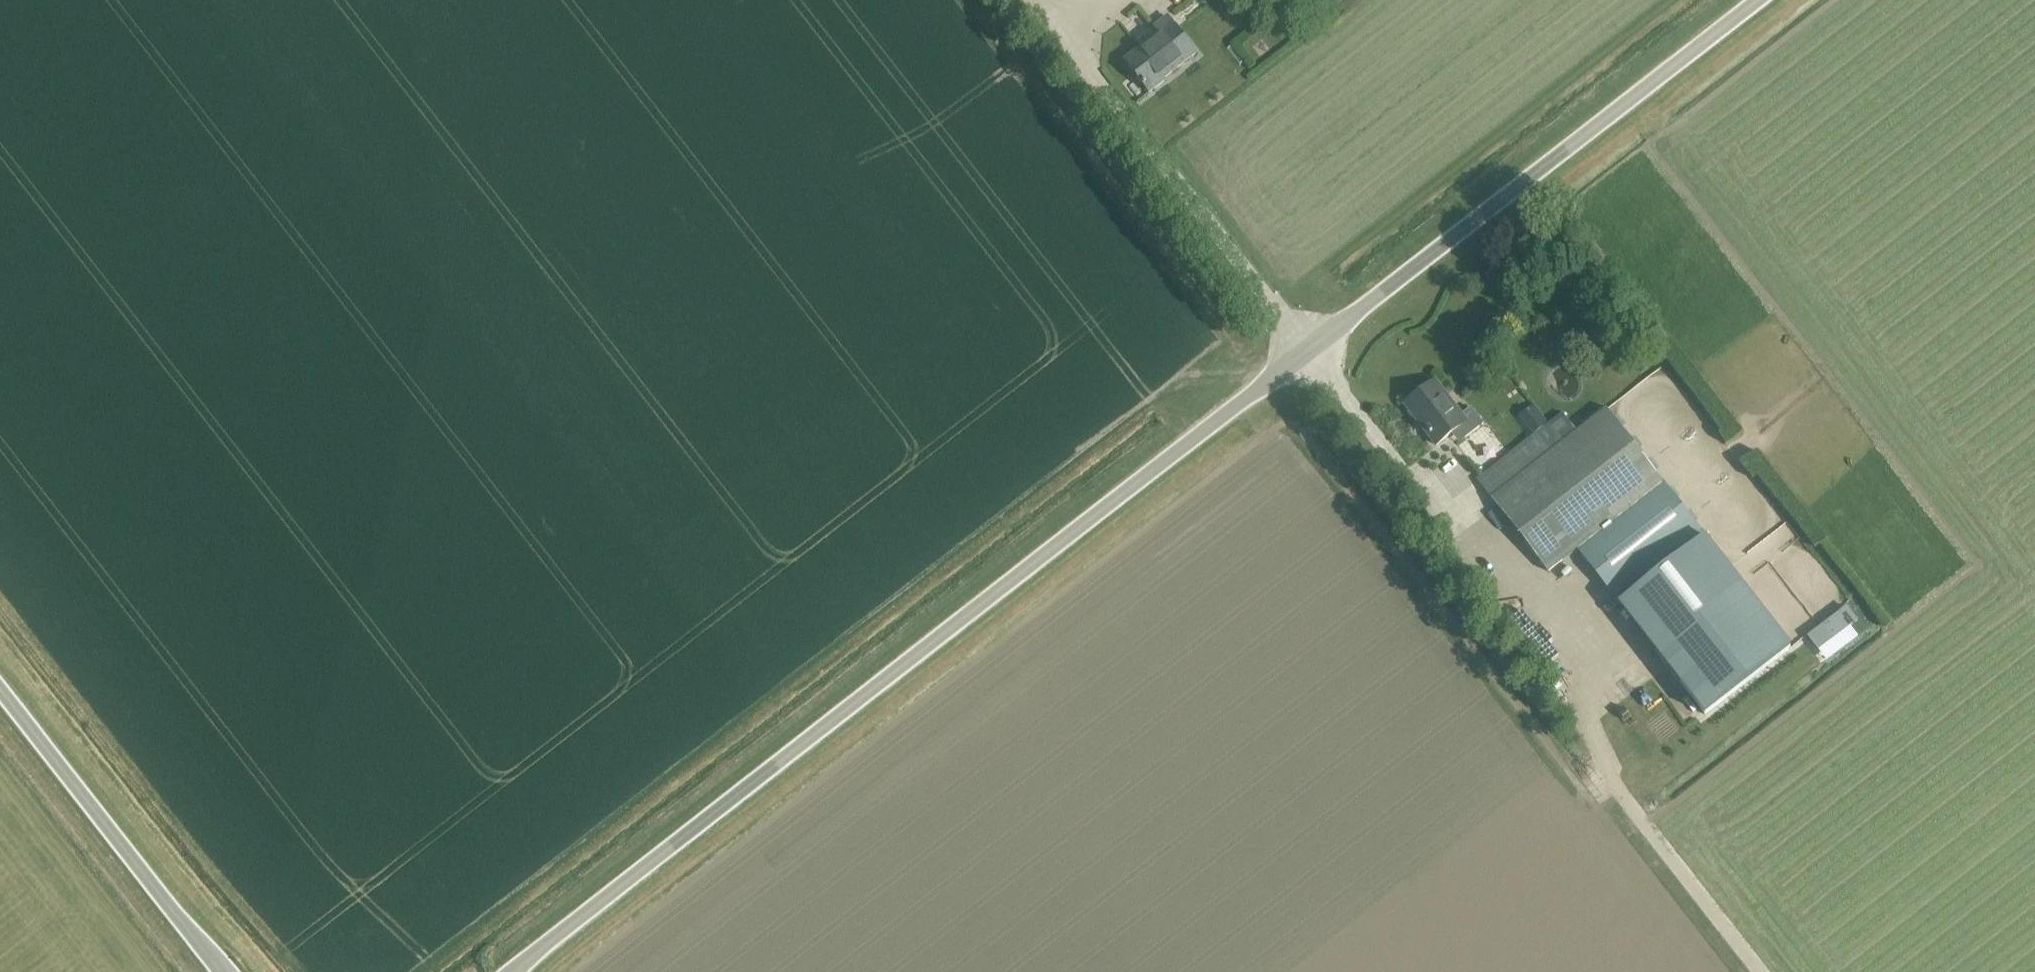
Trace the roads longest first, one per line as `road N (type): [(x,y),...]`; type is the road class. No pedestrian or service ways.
road 1 (unclassified): [(500,971),(1761,0)]
road 2 (unclassified): [(232,971),(0,682)]

